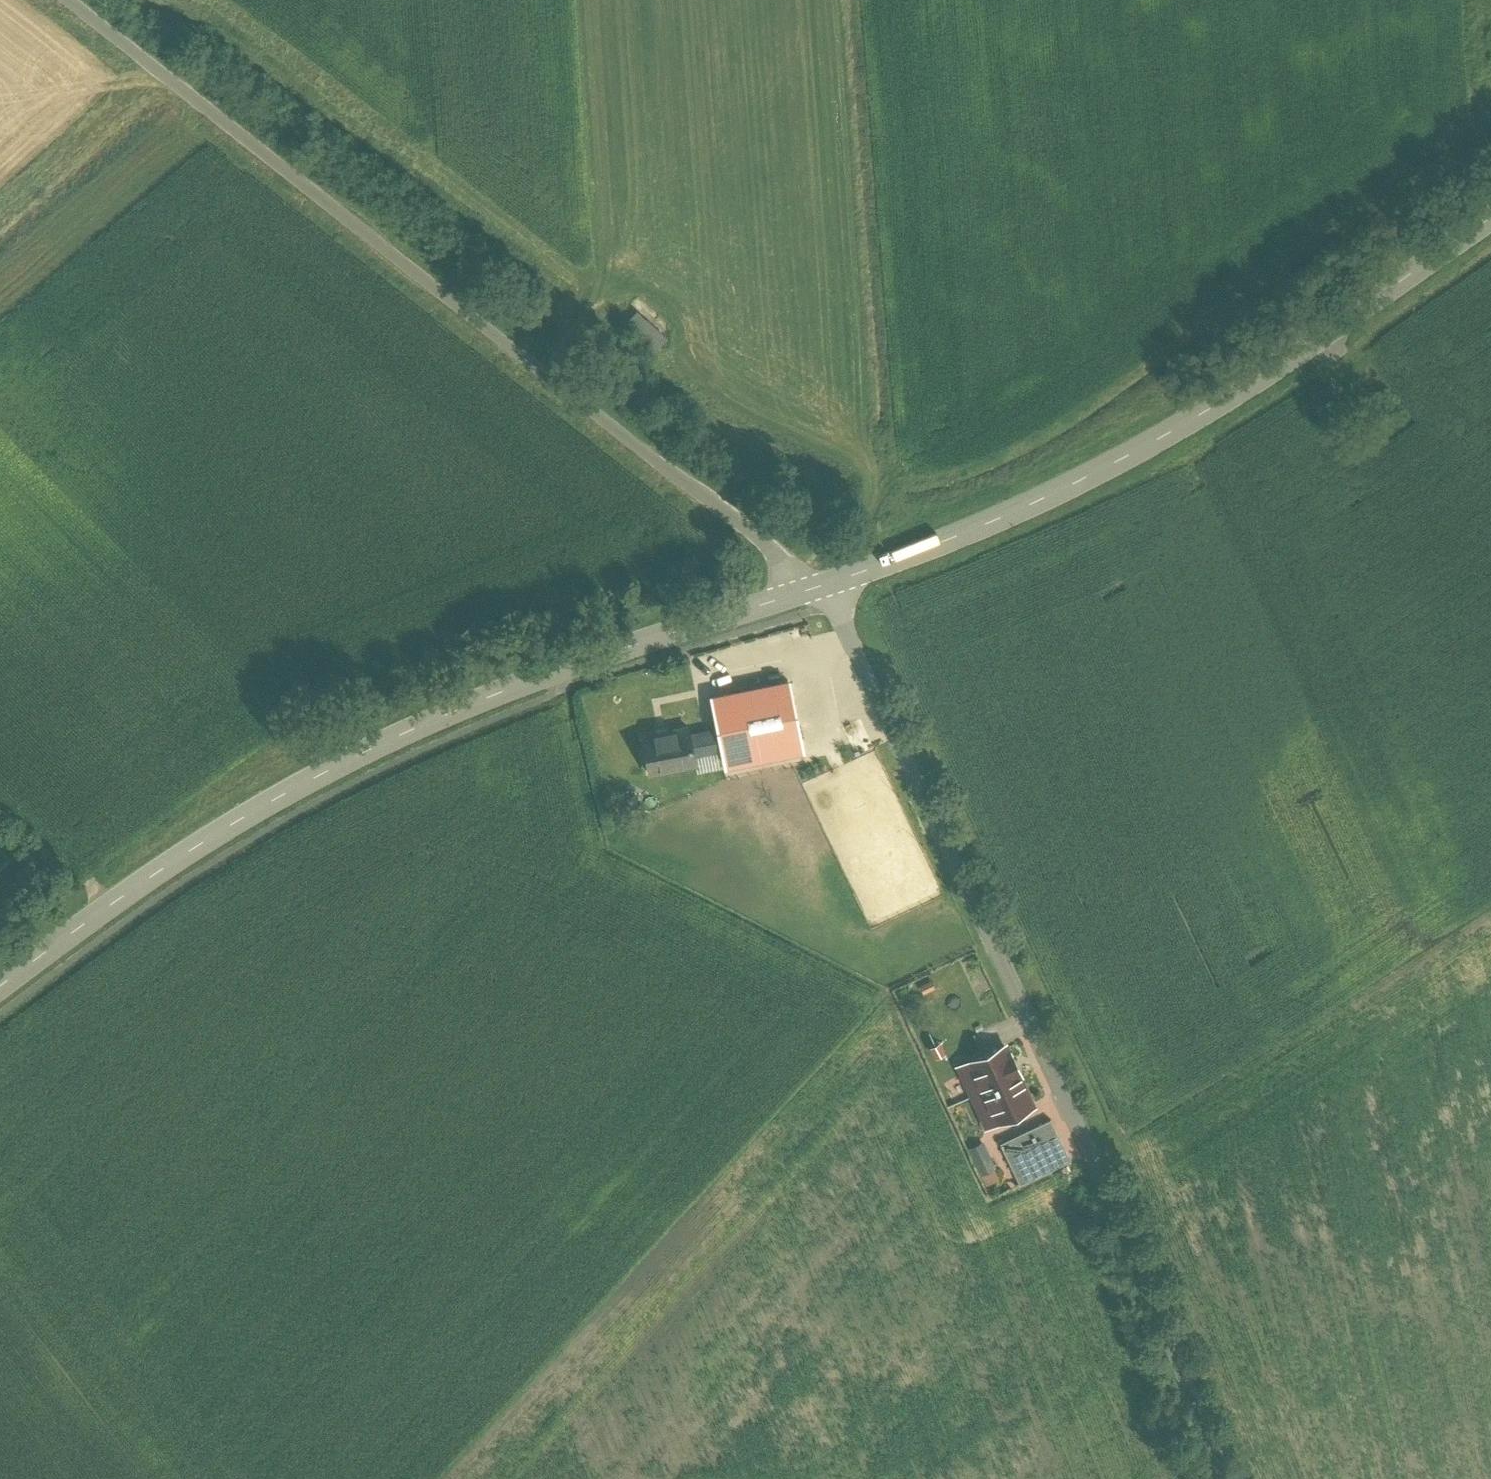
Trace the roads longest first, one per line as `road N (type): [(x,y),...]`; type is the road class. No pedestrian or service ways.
road 1 (unclassified): [(822,586),(1156,1300),(1223,1478)]
road 2 (unclassified): [(77,0),(822,586)]
road 3 (tertiary): [(822,586),(431,719),(221,830),(0,986)]
road 4 (tertiary): [(1490,218),(1198,417),(1051,496),(822,586)]

